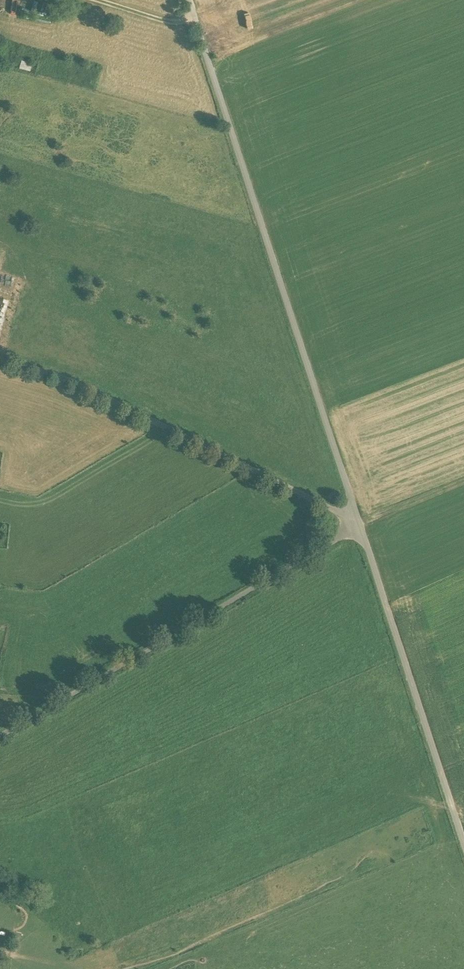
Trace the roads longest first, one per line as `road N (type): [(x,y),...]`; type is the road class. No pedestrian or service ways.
road 1 (track): [(188,0),(463,845)]
road 2 (track): [(449,800),(75,964),(0,958)]
road 3 (track): [(358,523),(0,736)]
road 4 (track): [(0,359),(62,379),(358,523)]

